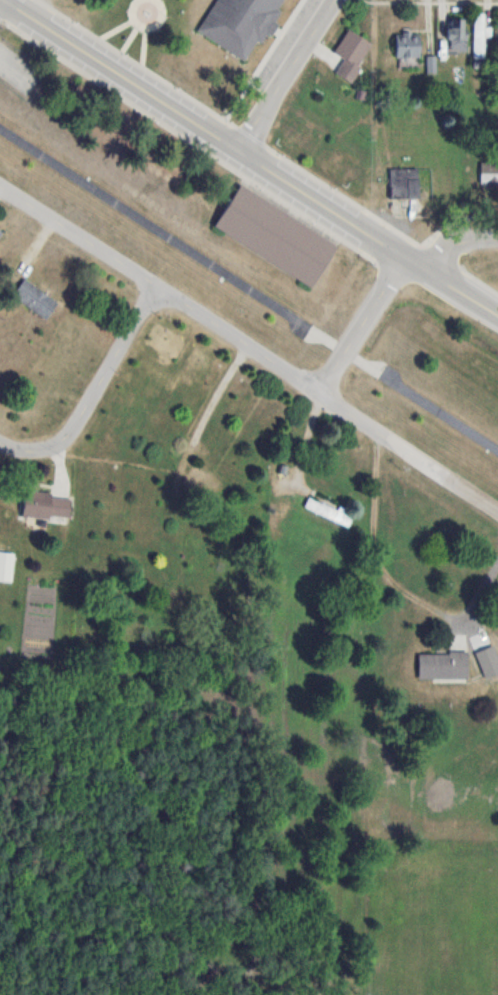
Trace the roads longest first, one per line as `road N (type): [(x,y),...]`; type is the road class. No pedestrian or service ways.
road 1 (tertiary): [(404,255),(5,0)]
road 2 (residential): [(317,392),(0,186)]
road 3 (residential): [(497,509),(317,392)]
road 4 (residential): [(157,284),(74,424),(45,449)]
road 5 (residential): [(239,151),(334,0)]
road 6 (residential): [(317,392),(404,255)]

